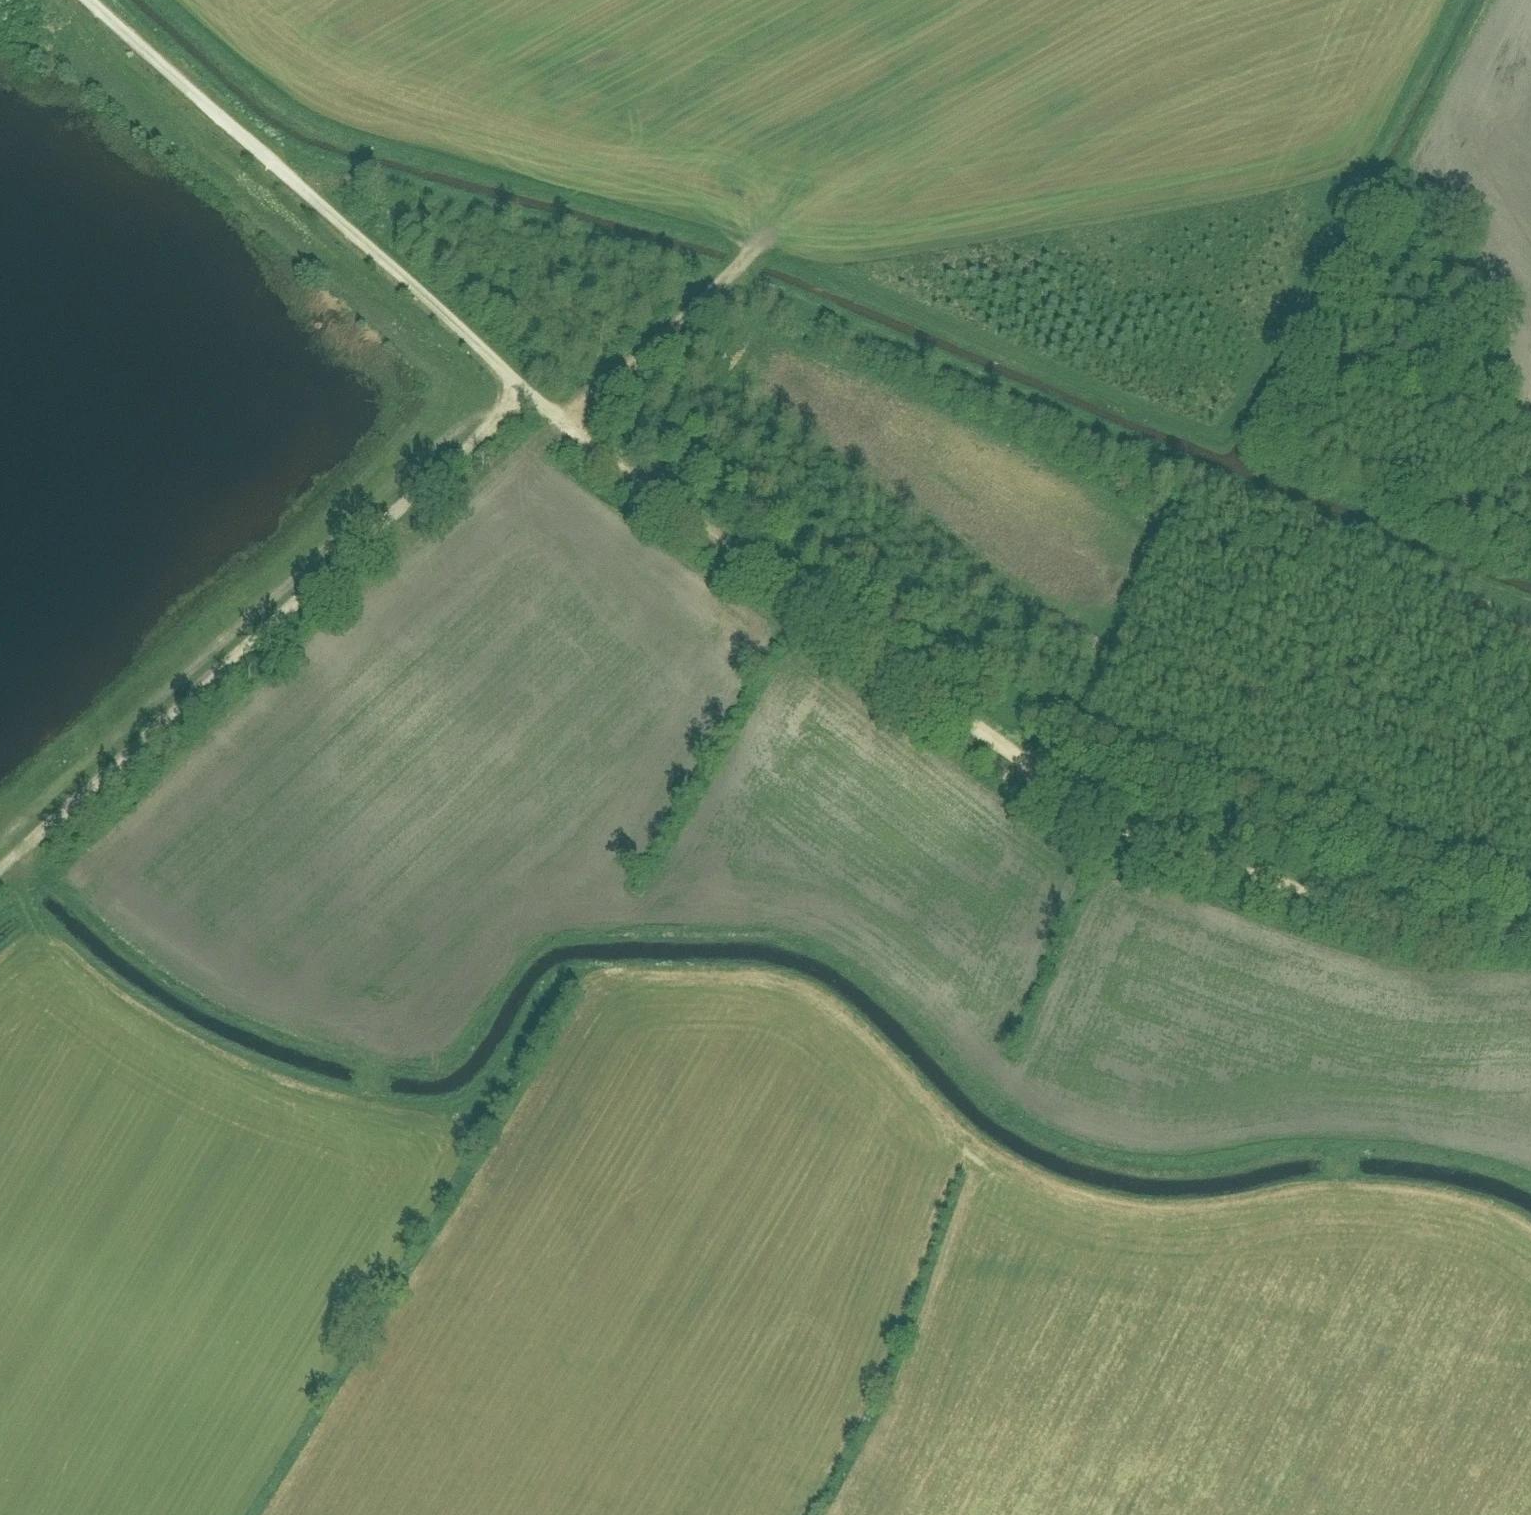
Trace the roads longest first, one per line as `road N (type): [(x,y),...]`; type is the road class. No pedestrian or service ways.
road 1 (track): [(1530,933),(1382,926),(1127,837),(1048,788),(528,398)]
road 2 (track): [(0,880),(528,398)]
road 3 (track): [(528,398),(99,0)]
road 4 (track): [(563,425),(753,252)]

